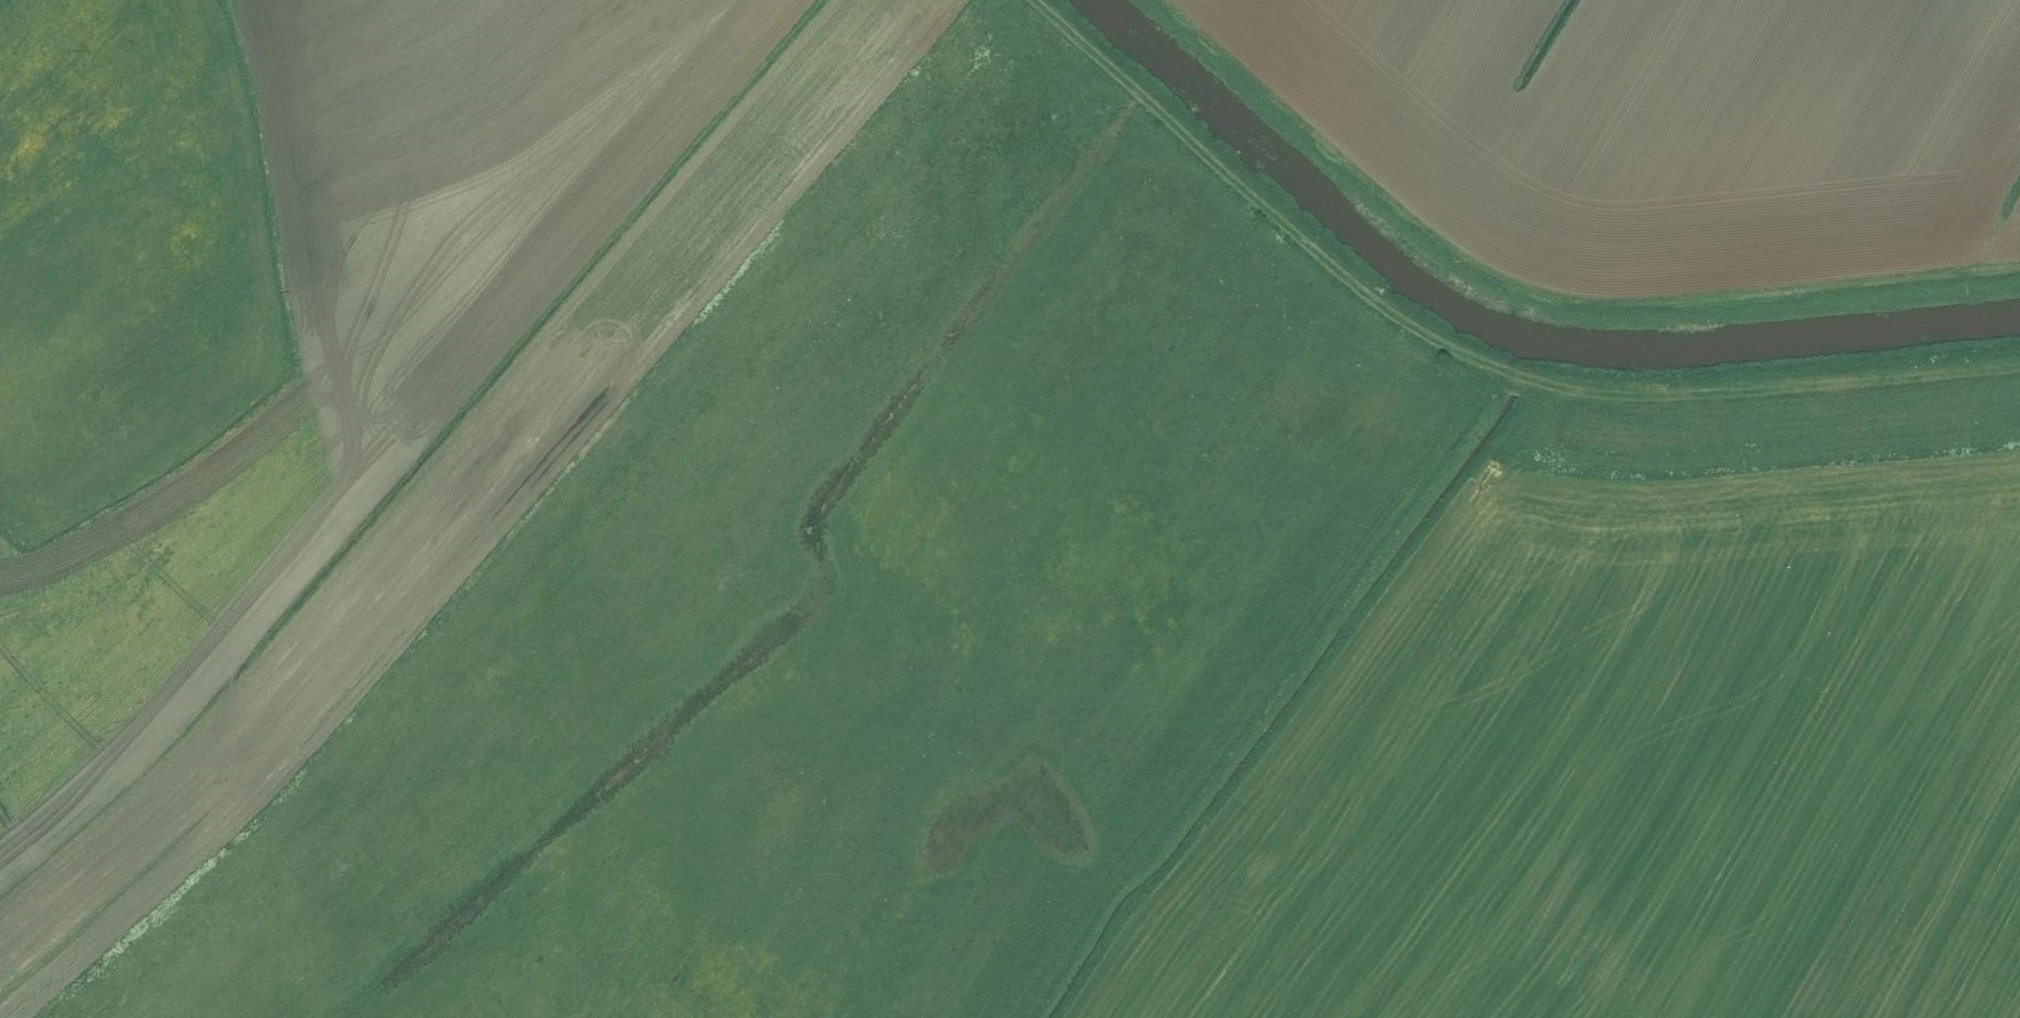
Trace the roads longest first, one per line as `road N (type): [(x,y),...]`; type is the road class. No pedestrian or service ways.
road 1 (track): [(2019,276),(1660,308),(1567,304),(1491,281),(1161,0)]

